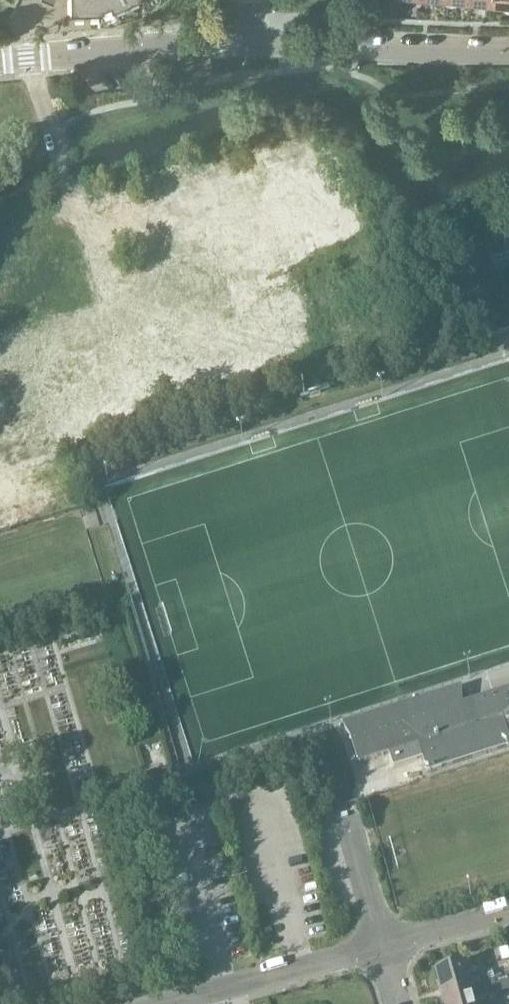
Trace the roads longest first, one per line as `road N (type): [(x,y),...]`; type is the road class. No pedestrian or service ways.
road 1 (residential): [(250,41),(508,54)]
road 2 (residential): [(159,1003),(383,945)]
road 3 (residential): [(383,945),(508,913)]
road 4 (residential): [(122,51),(250,41)]
road 5 (unclassified): [(0,59),(122,51)]

